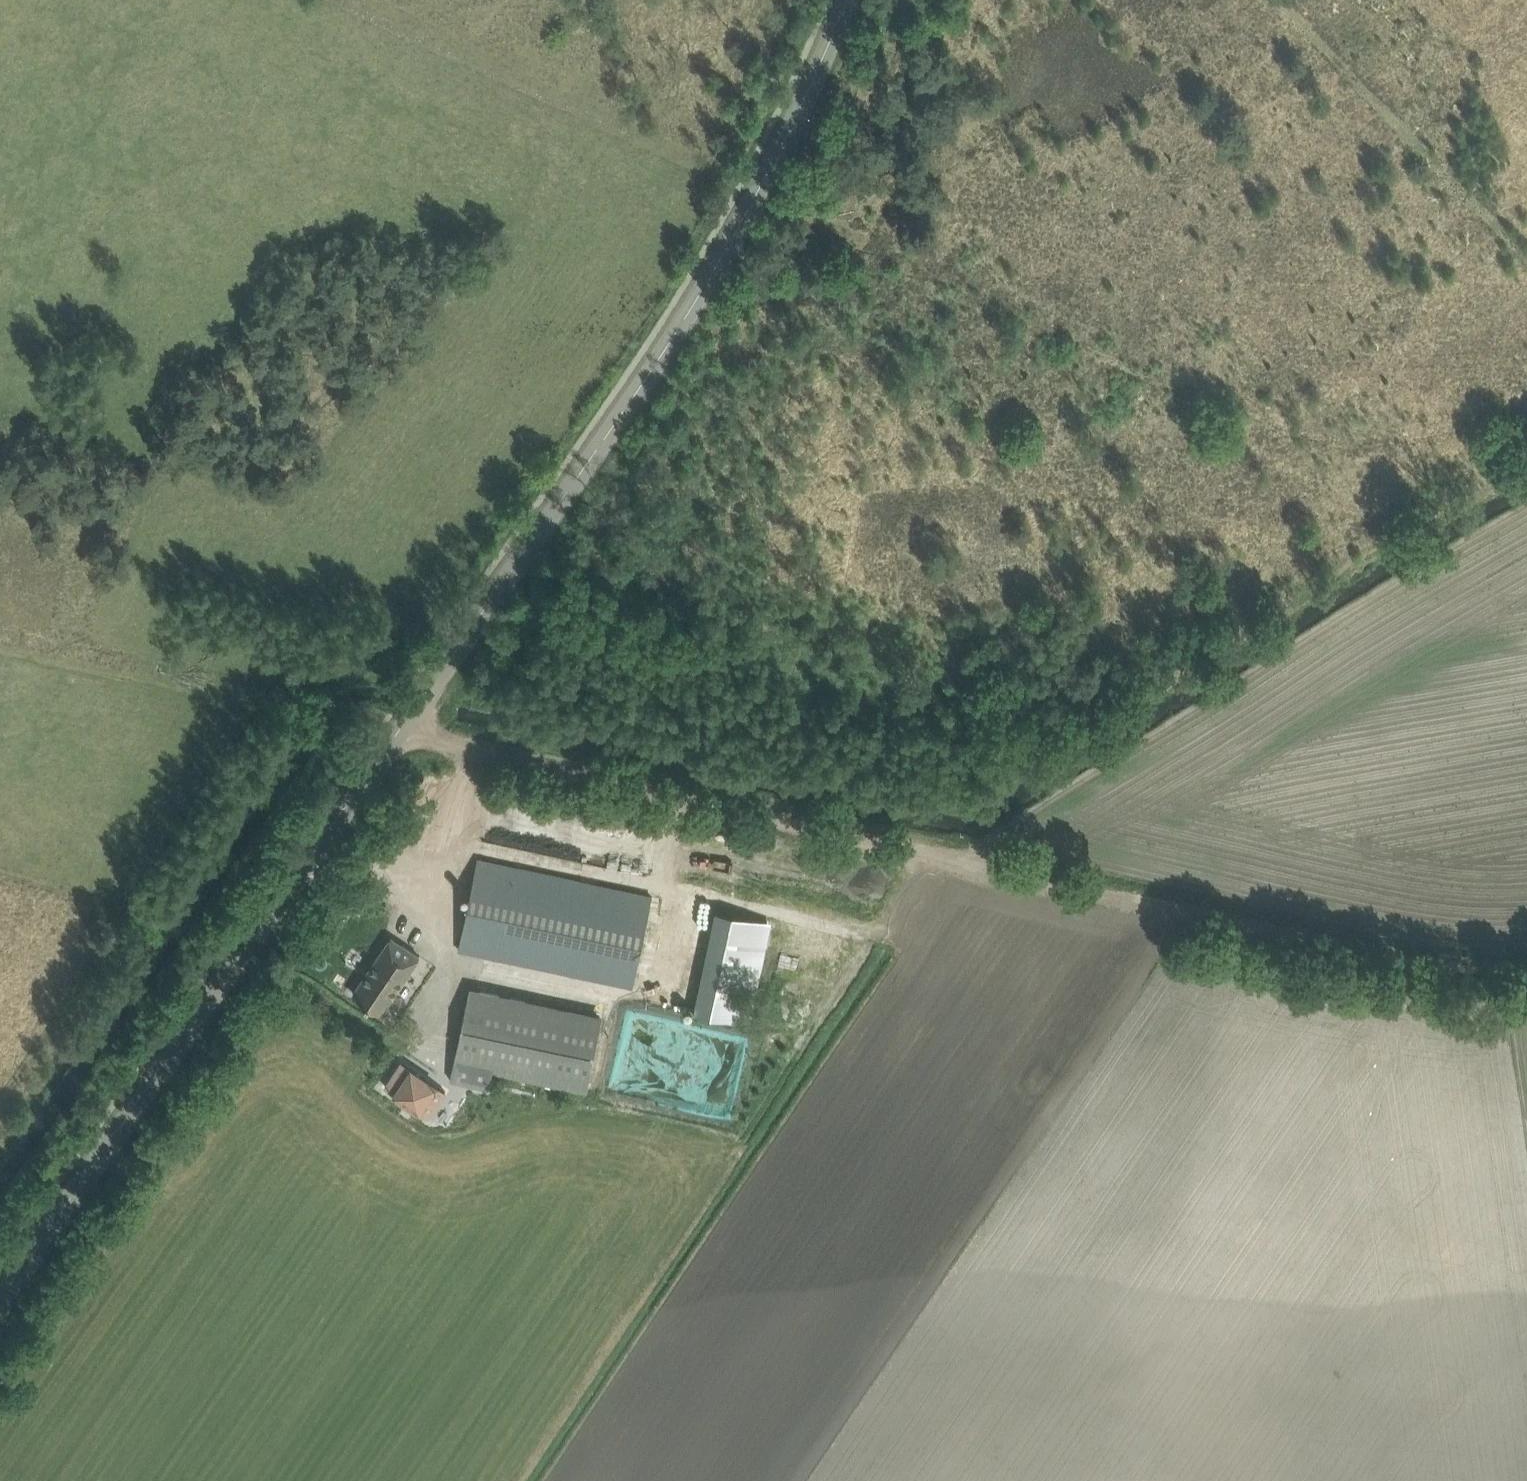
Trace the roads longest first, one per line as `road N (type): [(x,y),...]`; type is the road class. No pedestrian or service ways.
road 1 (tertiary): [(0,1301),(644,384),(760,190),(848,0)]
road 2 (track): [(1526,966),(1443,974),(985,873),(444,742),(409,718)]
road 3 (track): [(1278,0),(1440,176),(1526,252)]

